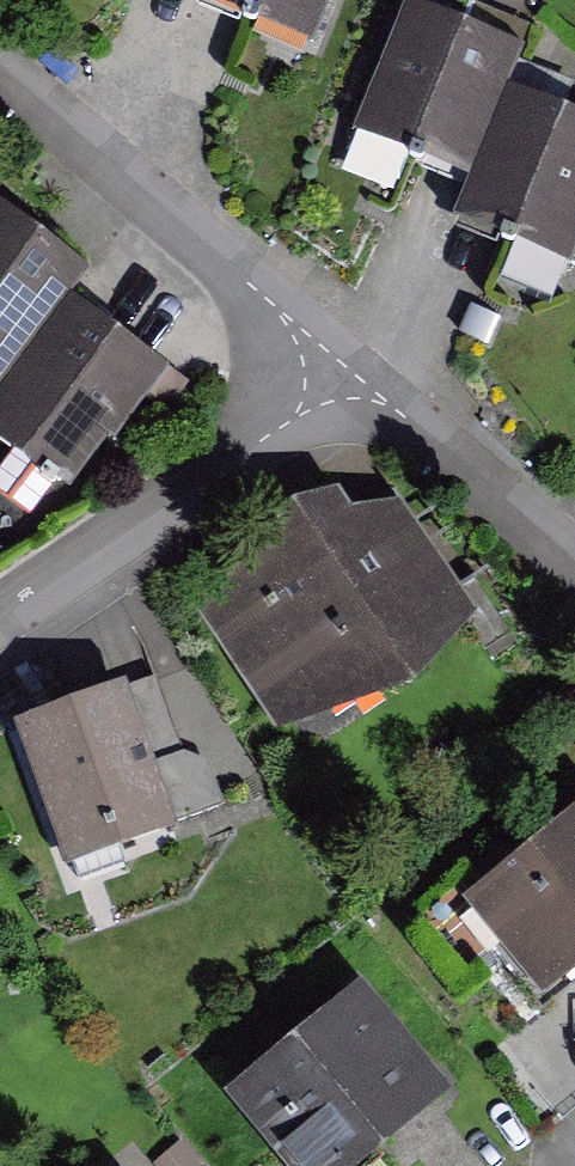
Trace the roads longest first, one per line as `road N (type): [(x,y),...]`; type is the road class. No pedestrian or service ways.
road 1 (residential): [(366,357),(0,35)]
road 2 (residential): [(0,605),(366,357)]
road 3 (residential): [(366,357),(574,522)]

